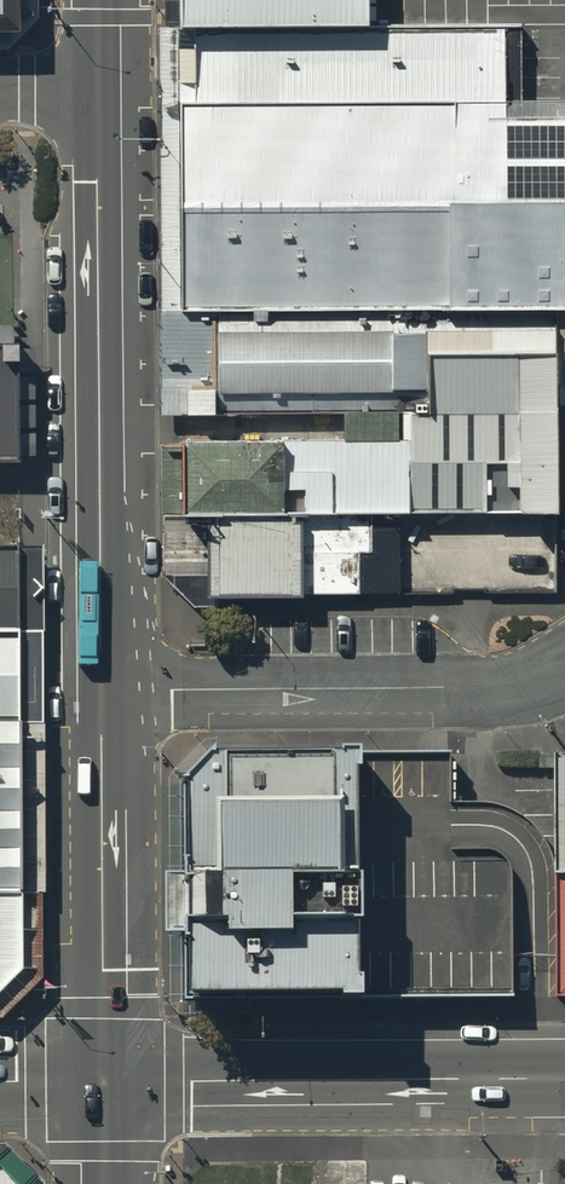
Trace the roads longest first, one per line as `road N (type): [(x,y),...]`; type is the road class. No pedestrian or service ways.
road 1 (secondary): [(99,98),(104,690)]
road 2 (unclassified): [(104,690),(486,686),(564,670)]
road 3 (tertiary): [(107,1080),(564,1080)]
road 4 (secondary): [(104,690),(107,1080)]

